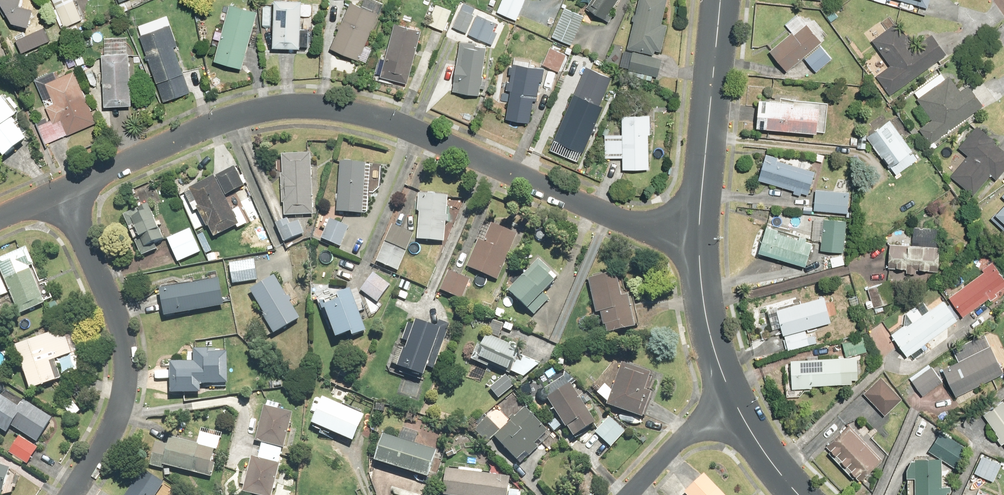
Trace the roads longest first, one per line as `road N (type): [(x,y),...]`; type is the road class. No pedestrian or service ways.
road 1 (residential): [(62,192),(232,119),(317,109),(405,125),(651,228),(699,229)]
road 2 (residential): [(62,192),(113,309),(127,363),(120,413),(75,494)]
road 3 (tertiary): [(720,0),(699,229)]
road 4 (tertiary): [(699,229),(703,306),(734,404)]
road 5 (residential): [(734,404),(677,445),(630,494)]

